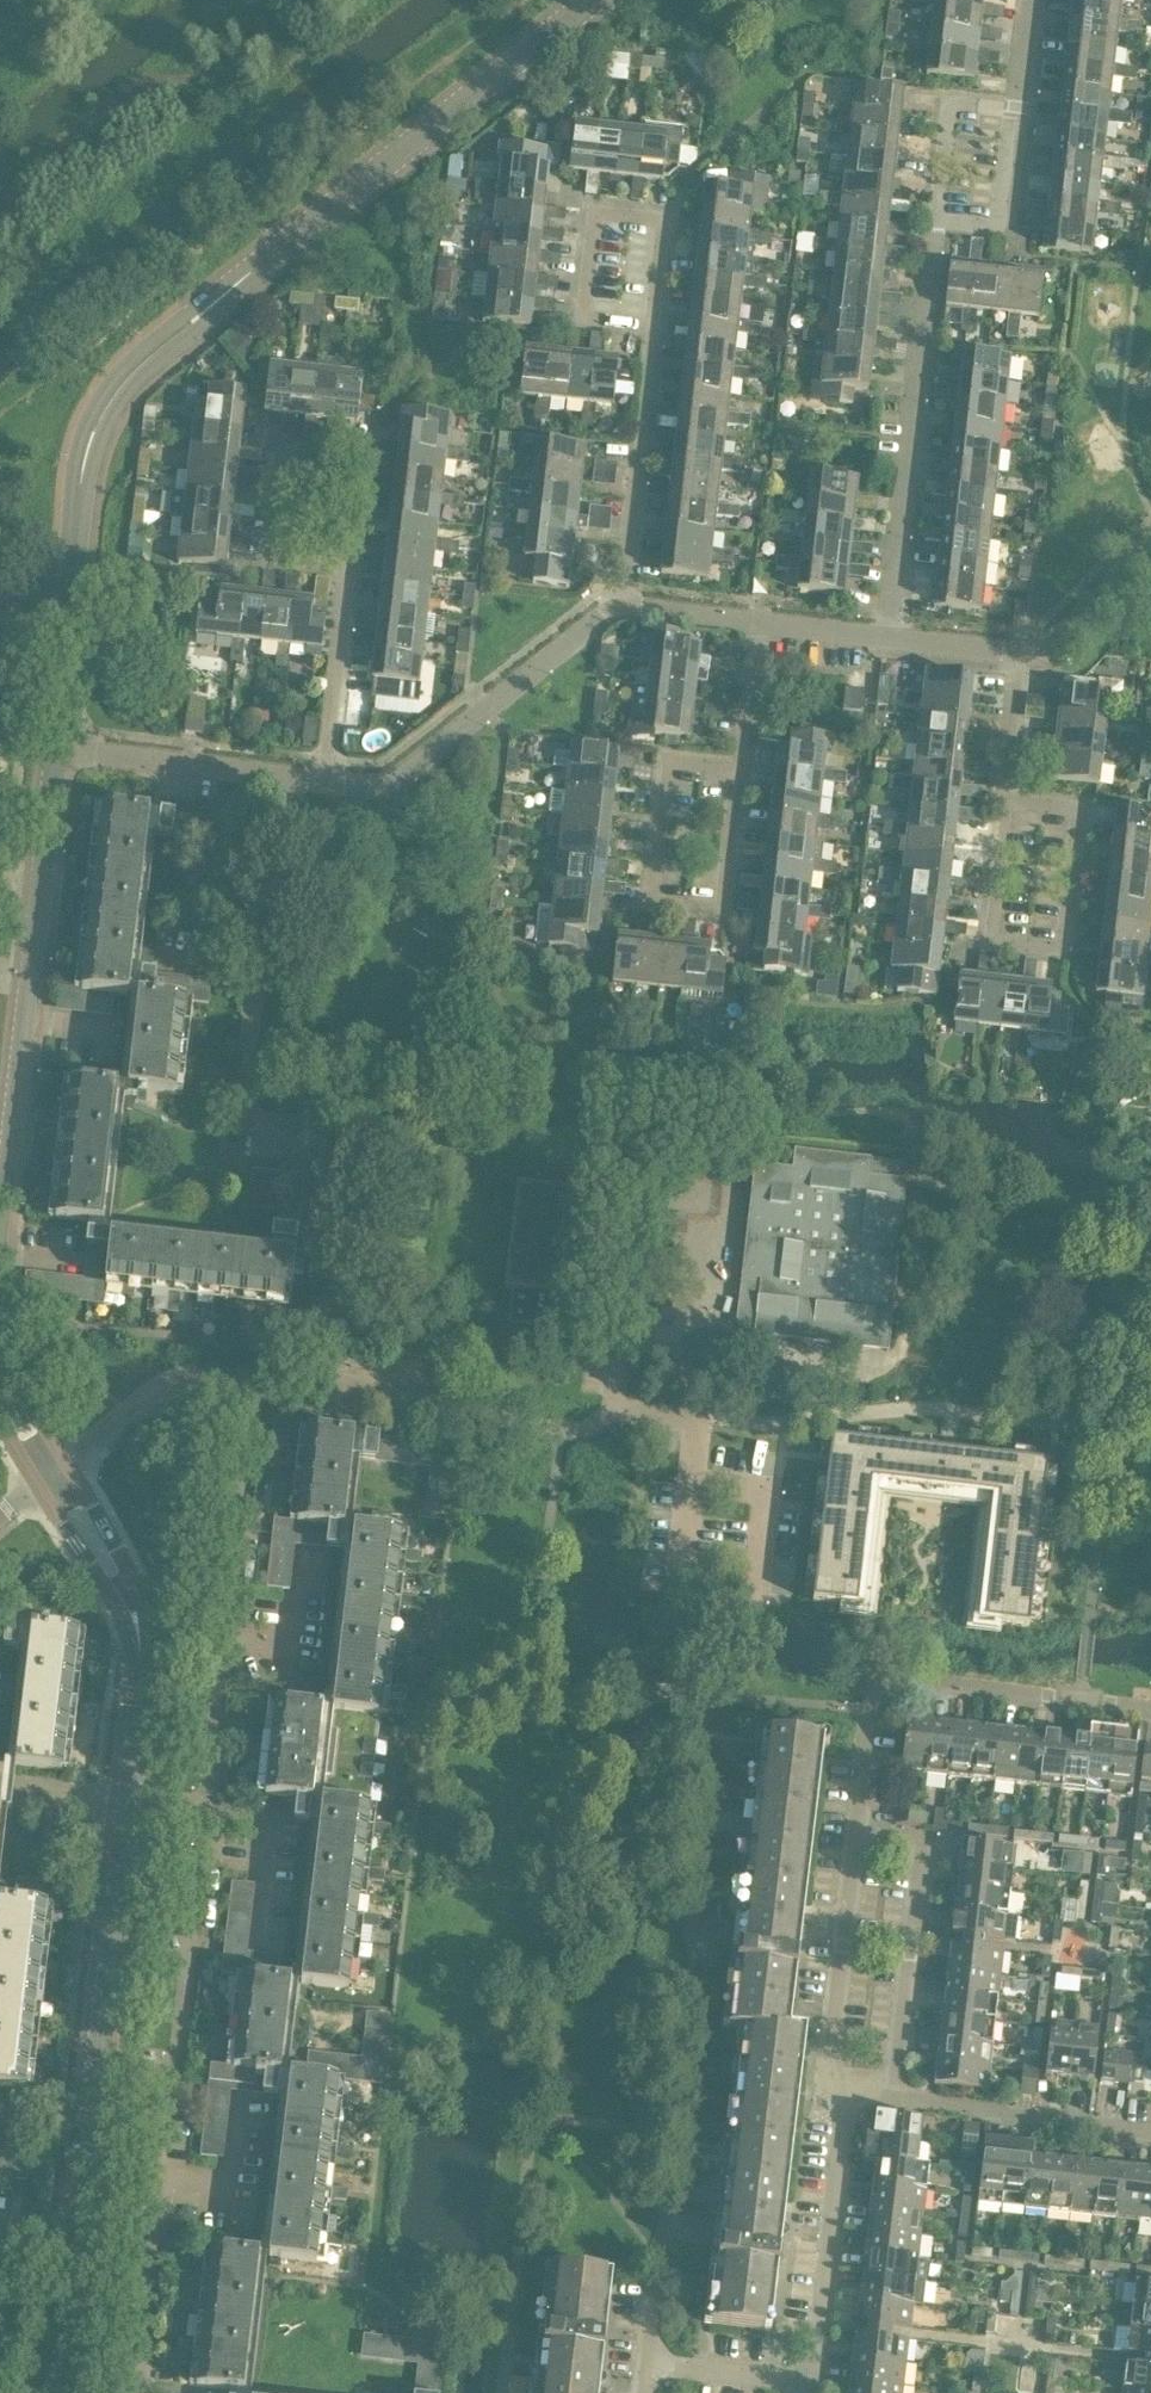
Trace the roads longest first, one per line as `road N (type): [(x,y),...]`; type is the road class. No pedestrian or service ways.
road 1 (tertiary): [(69,606),(86,455),(125,380),(597,0)]
road 2 (residential): [(322,1395),(355,1143),(247,1132),(277,771)]
road 3 (residential): [(887,641),(937,219)]
road 4 (residential): [(323,775),(388,782),(619,608)]
road 5 (residential): [(742,771),(726,912),(657,904),(672,764)]
road 6 (tertiary): [(127,1801),(144,1651),(134,1611),(52,1477)]
road 7 (residential): [(1006,805),(993,941),(1064,948),(1077,812)]
road 8 (residential): [(857,1828),(922,1836),(892,2093)]
road 9 (residential): [(322,1395),(366,1391),(472,1405),(503,1424),(585,1431),(616,1408)]
road 10 (residential): [(818,2384),(856,2088)]
road 11 (residential): [(1150,1713),(909,1687),(867,1710)]
road 12 (residential): [(655,327),(667,222),(591,213),(579,319)]
road 13 (residential): [(619,608),(655,327)]
road 14 (residential): [(347,568),(357,462),(286,452),(271,556)]
road 15 (residential): [(856,2088),(829,2072),(857,1828)]
road 16 (residential): [(159,2079),(179,2058),(202,1815)]
road 17 (tertiary): [(96,2069),(127,1801)]
road 18 (tertiary): [(0,1217),(30,955)]
road 19 (residential): [(892,2093),(1150,2131)]
road 20 (residential): [(226,1638),(257,1387)]
road 21 (residential): [(52,1477),(178,1378),(257,1387)]
road 22 (residential): [(55,747),(277,771)]
road 23 (tertiary): [(30,955),(55,747)]
road 24 (residential): [(323,775),(347,568)]
road 25 (residential): [(259,1957),(271,1824),(202,1815)]
road 26 (residential): [(139,2392),(160,2193)]
road 27 (residential): [(937,219),(950,96),(1024,105)]
road 28 (residential): [(937,219),(1011,227),(1024,105)]
road 29 (residential): [(202,1815),(226,1638)]
road 30 (residential): [(1016,654),(1042,656),(1150,554)]
road 31 (residential): [(647,2366),(818,2384)]
road 32 (residential): [(160,2193),(227,2202),(239,2103)]
road 33 (tertiary): [(78,2224),(96,2069)]
road 34 (tertiary): [(51,2376),(78,2224)]
road 35 (residential): [(226,1638),(295,1646),(304,1562)]
road 36 (residential): [(1016,654),(1006,805)]
road 37 (residential): [(755,625),(742,771)]
road 38 (tertiary): [(55,747),(69,606)]
road 39 (residential): [(619,608),(755,625)]
road 40 (residential): [(755,625),(887,641)]
road 41 (residential): [(887,641),(1016,654)]
road 42 (residential): [(0,1781),(127,1801)]

